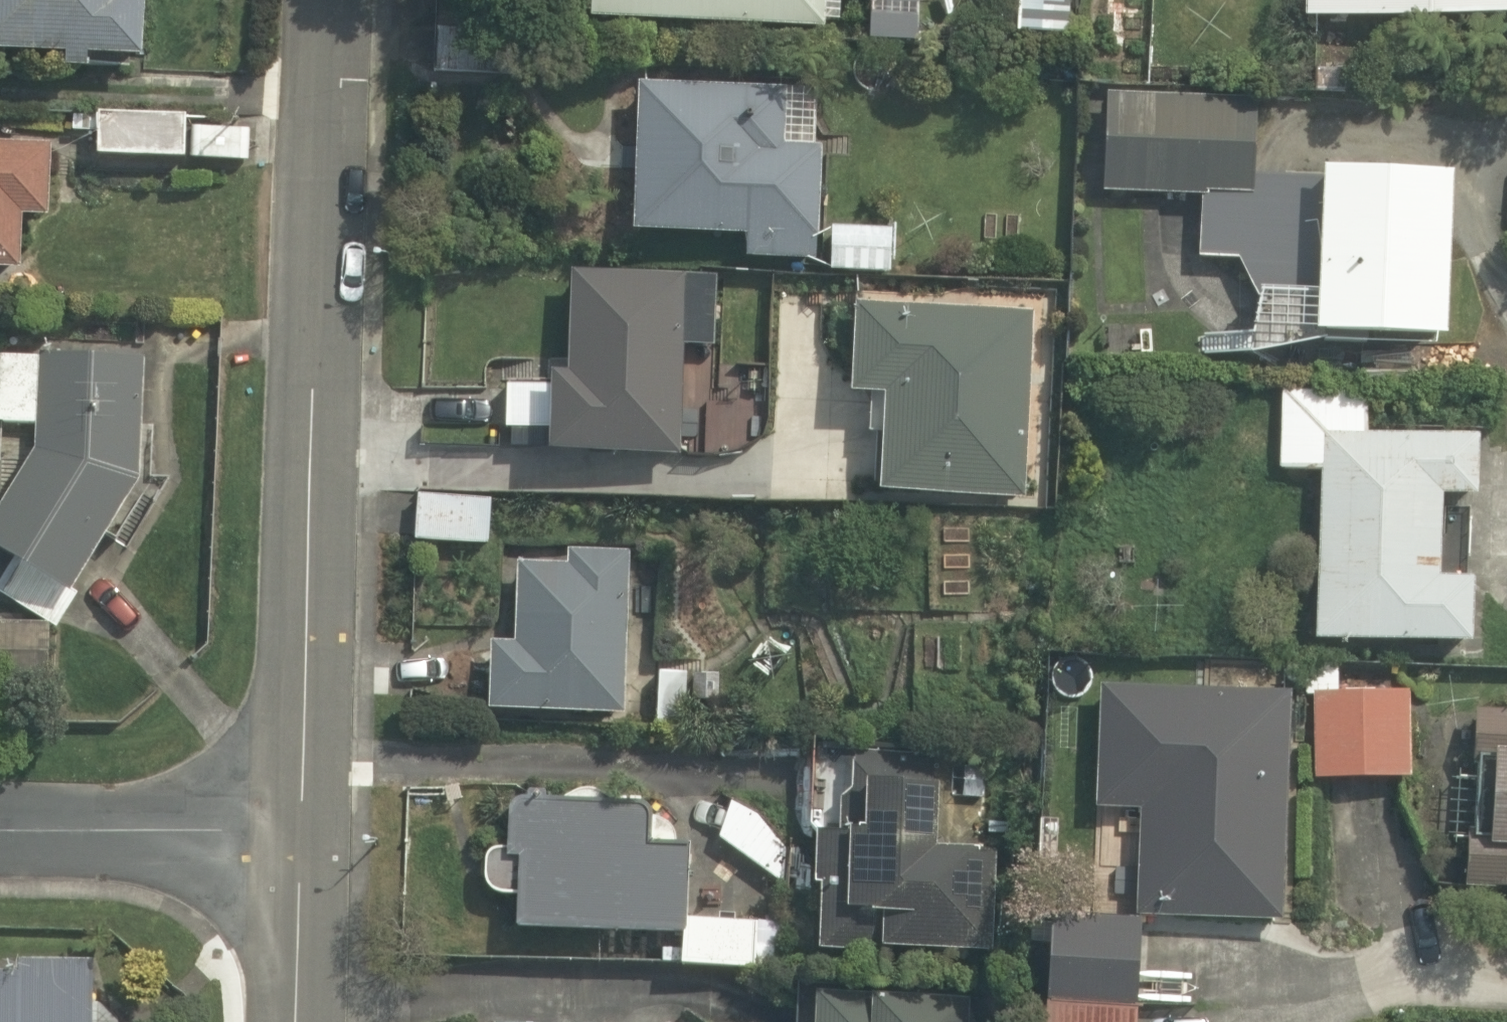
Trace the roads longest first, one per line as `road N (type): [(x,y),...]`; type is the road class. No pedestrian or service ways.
road 1 (residential): [(316,841),(329,0)]
road 2 (residential): [(0,834),(316,841)]
road 3 (residential): [(307,1021),(316,841)]

